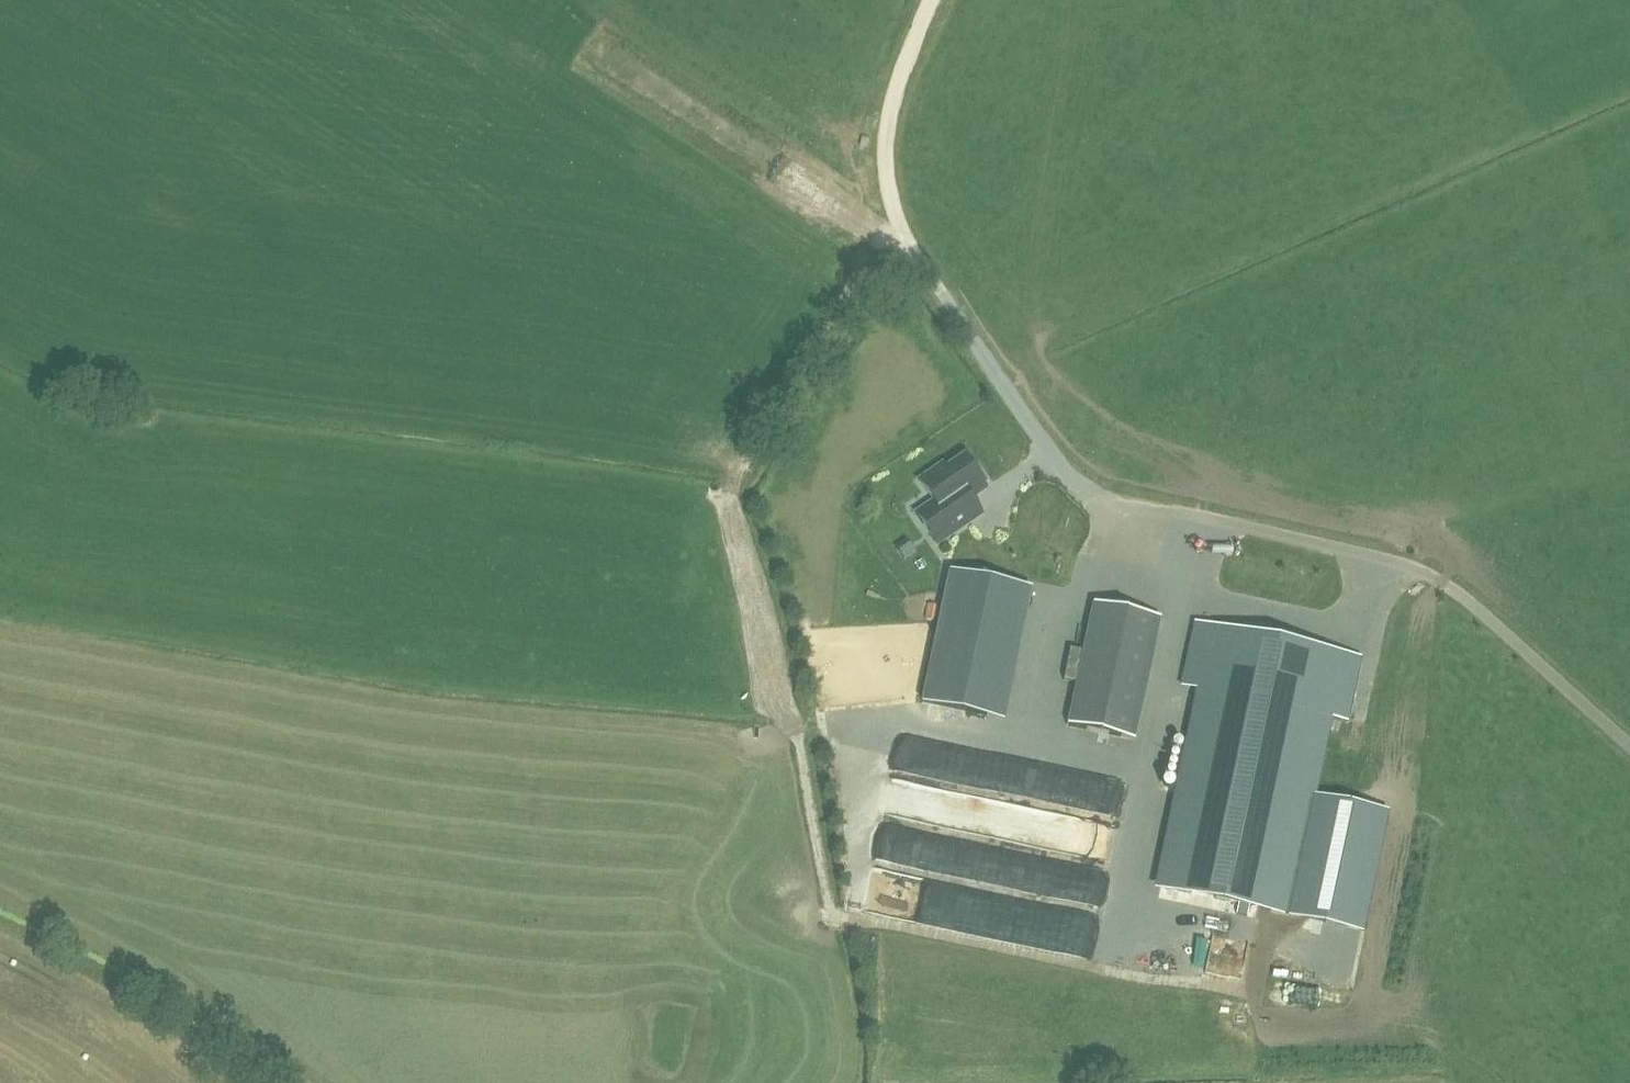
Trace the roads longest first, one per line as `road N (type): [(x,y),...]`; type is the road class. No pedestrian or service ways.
road 1 (track): [(936,0),(897,121),(891,172),(901,221),(1076,479),(1100,497),(1375,556),(1440,580),(1629,747)]
road 2 (track): [(895,192),(604,0)]

